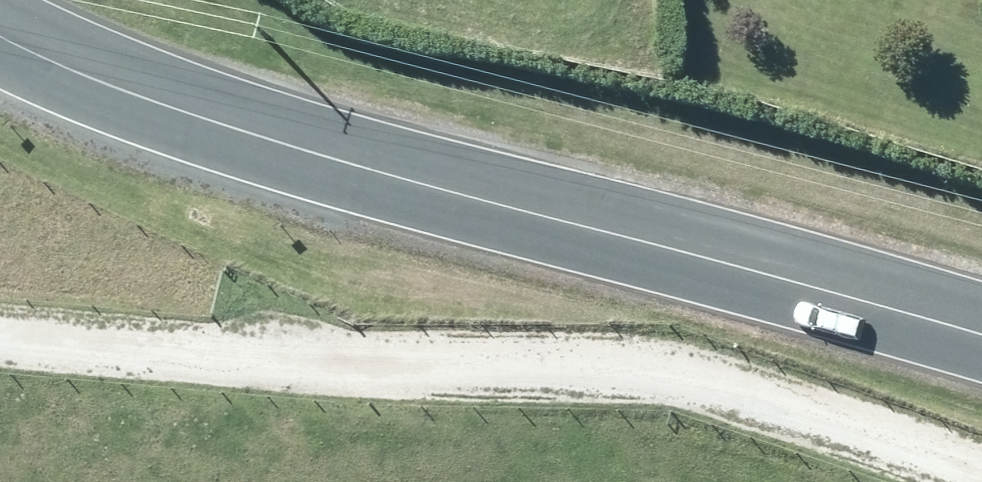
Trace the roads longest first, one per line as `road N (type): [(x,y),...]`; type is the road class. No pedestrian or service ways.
road 1 (tertiary): [(981,338),(376,176),(62,66),(0,35)]
road 2 (track): [(0,326),(398,358),(608,362),(981,473)]

